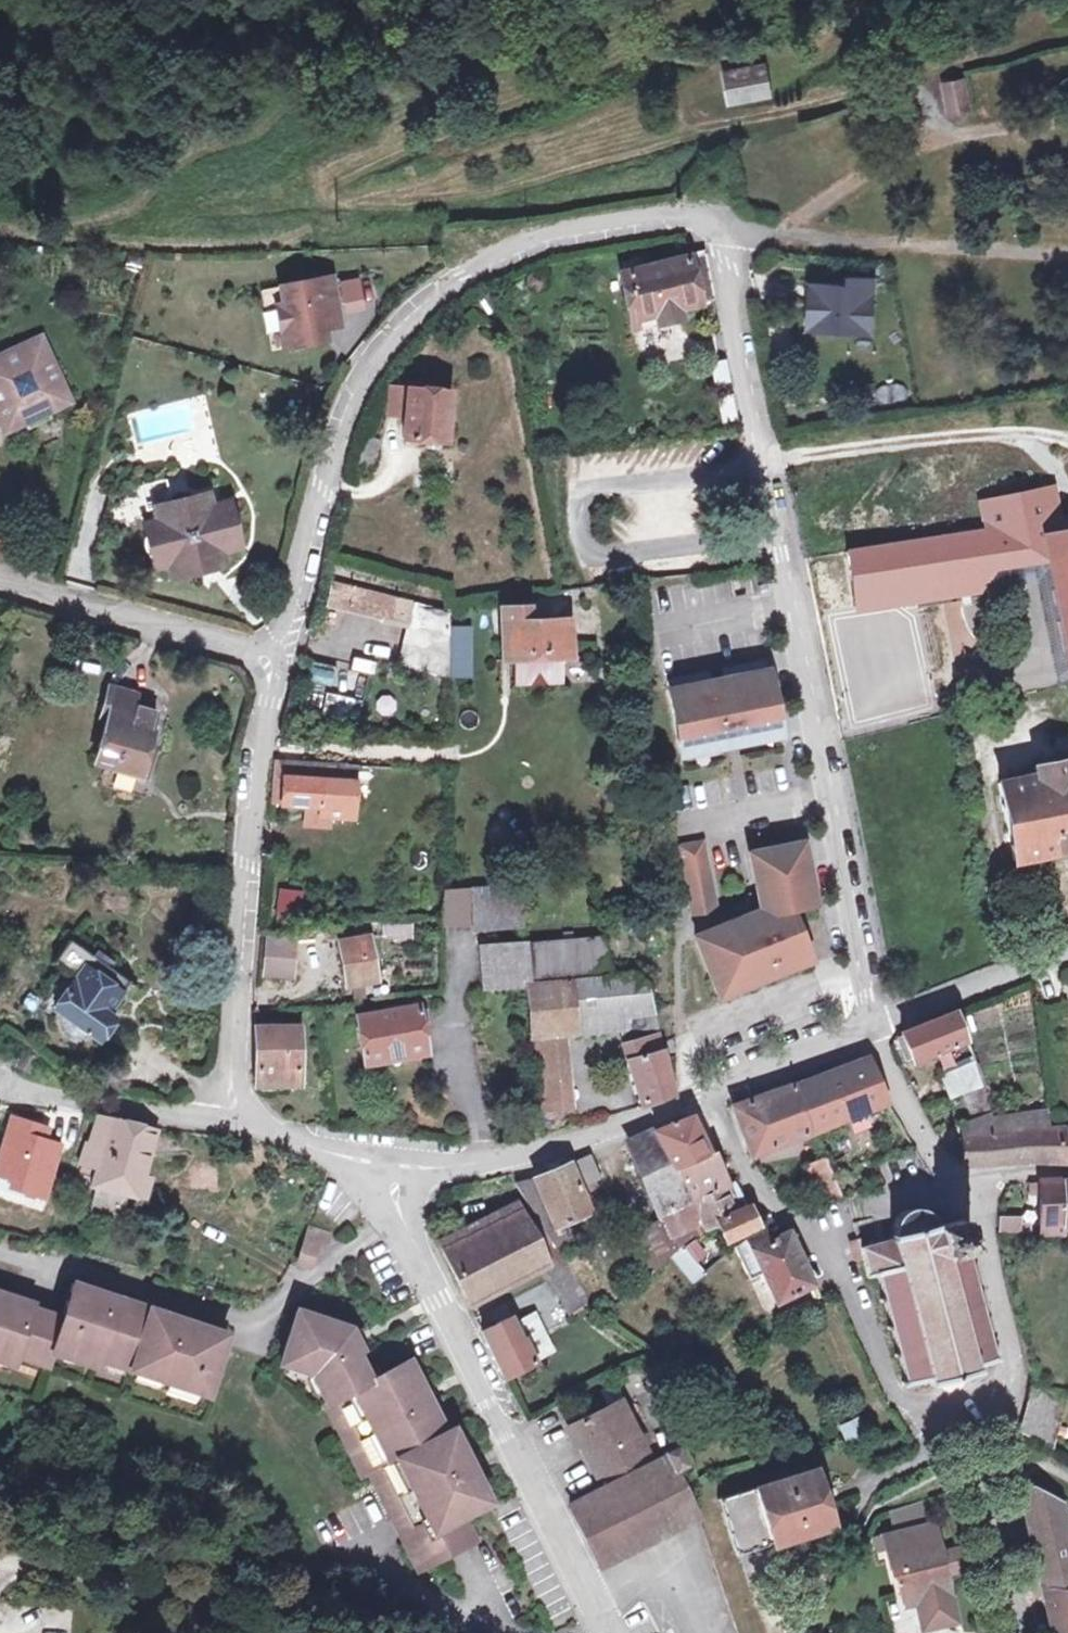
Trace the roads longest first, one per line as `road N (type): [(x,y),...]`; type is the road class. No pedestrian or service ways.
road 1 (residential): [(875,1039),(727,237),(683,210),(523,241),(431,295),(380,358),(326,491),(276,652)]
road 2 (residential): [(276,652),(222,1122)]
road 3 (residential): [(401,1218),(610,1632)]
road 4 (residential): [(0,1249),(248,1319),(401,1218)]
road 5 (residential): [(388,1165),(453,1170),(522,1160),(714,1095)]
road 6 (residential): [(807,1227),(828,1252),(918,1432),(954,1476),(982,1464)]
road 7 (residential): [(982,1464),(1015,1367),(964,1191)]
road 8 (residential): [(276,652),(0,584)]
road 9 (residential): [(218,1632),(135,1591),(0,1567)]
road 10 (residential): [(0,1087),(222,1122)]
road 11 (residential): [(875,1039),(918,1011),(1067,950)]
road 12 (residential): [(964,1191),(913,1125),(875,1039)]
road 13 (residential): [(1022,1632),(982,1464)]
road 14 (residential): [(222,1122),(388,1165)]
road 15 (residential): [(714,1095),(813,1054),(875,1039)]
road 16 (residential): [(714,1095),(755,1186),(807,1227)]

